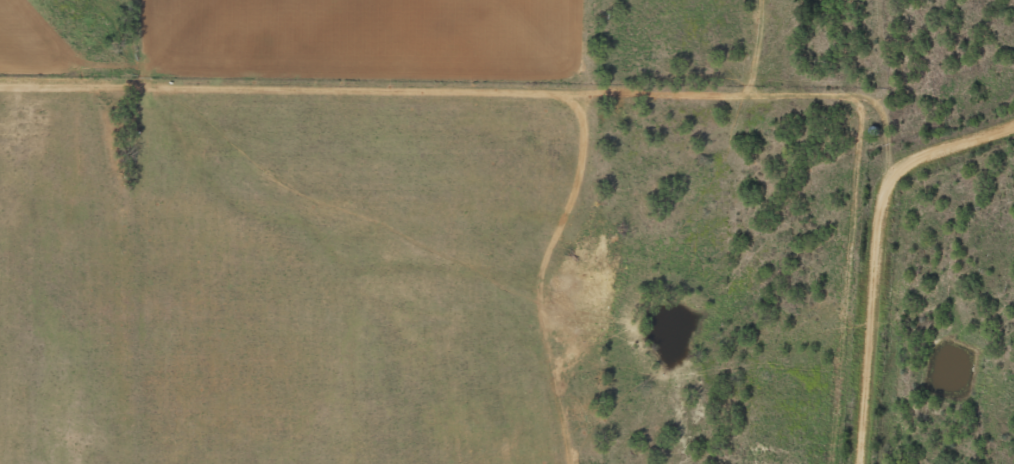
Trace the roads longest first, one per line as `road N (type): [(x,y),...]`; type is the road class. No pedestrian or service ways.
road 1 (residential): [(858,463),(884,189),(901,162),(1013,126)]

